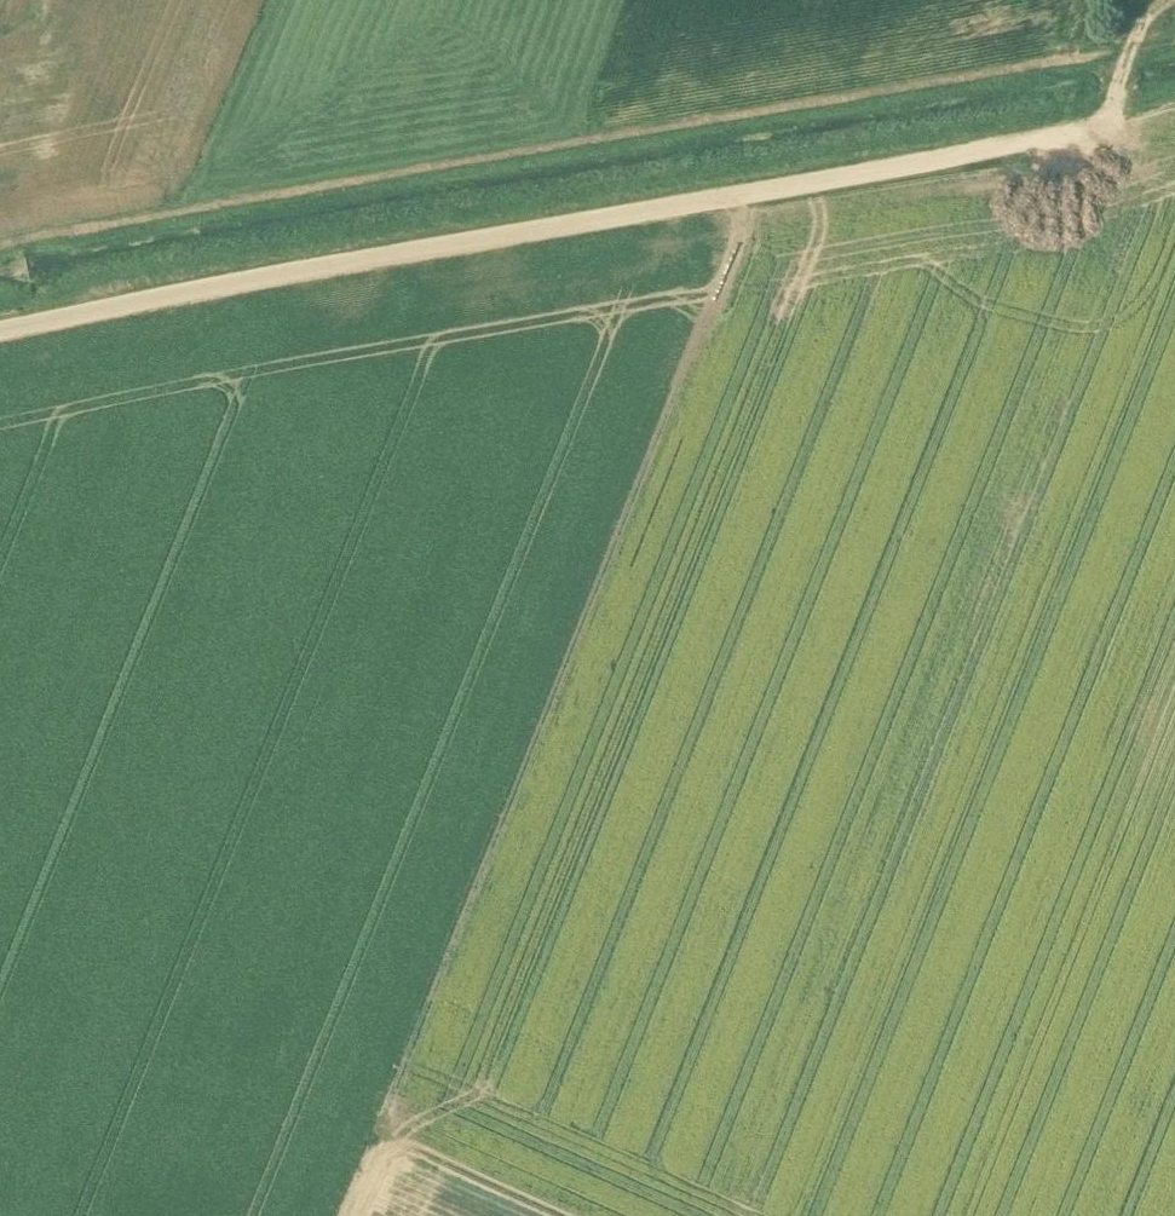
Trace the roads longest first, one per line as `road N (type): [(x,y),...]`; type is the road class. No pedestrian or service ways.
road 1 (track): [(0,324),(1104,133),(1107,110)]
road 2 (track): [(1107,110),(1134,33),(1163,0)]

